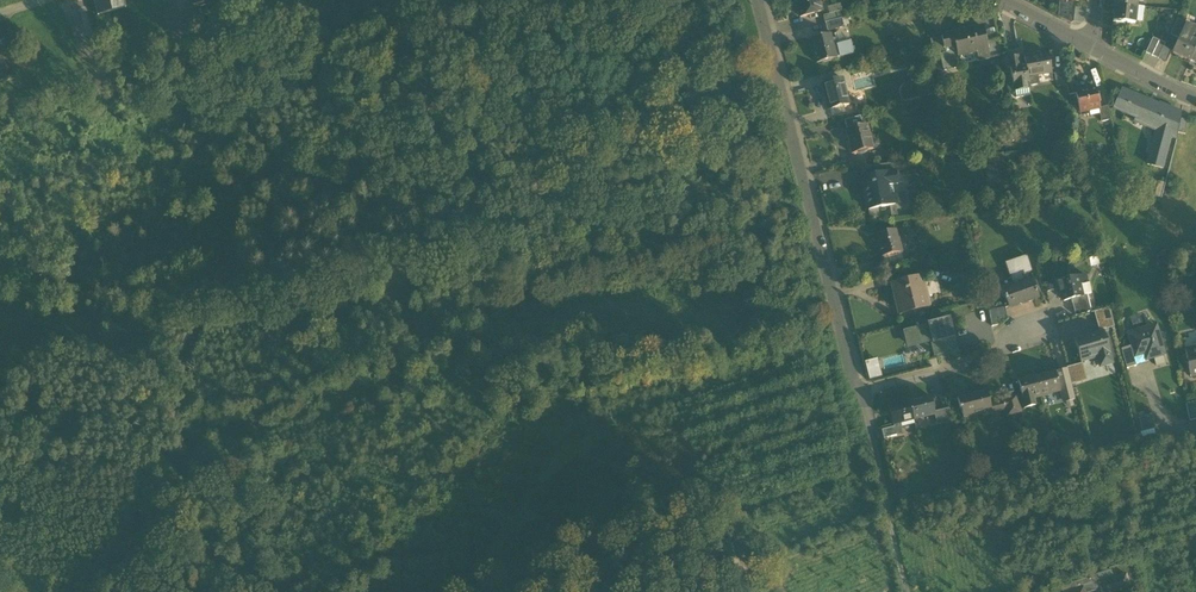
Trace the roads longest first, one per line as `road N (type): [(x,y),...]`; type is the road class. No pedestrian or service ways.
road 1 (residential): [(429,0),(305,16),(0,108)]
road 2 (residential): [(862,391),(763,0)]
road 3 (residential): [(908,591),(862,391)]
road 4 (residential): [(1044,325),(1026,345),(862,391)]
road 5 (track): [(842,325),(803,324),(773,286),(737,285)]

